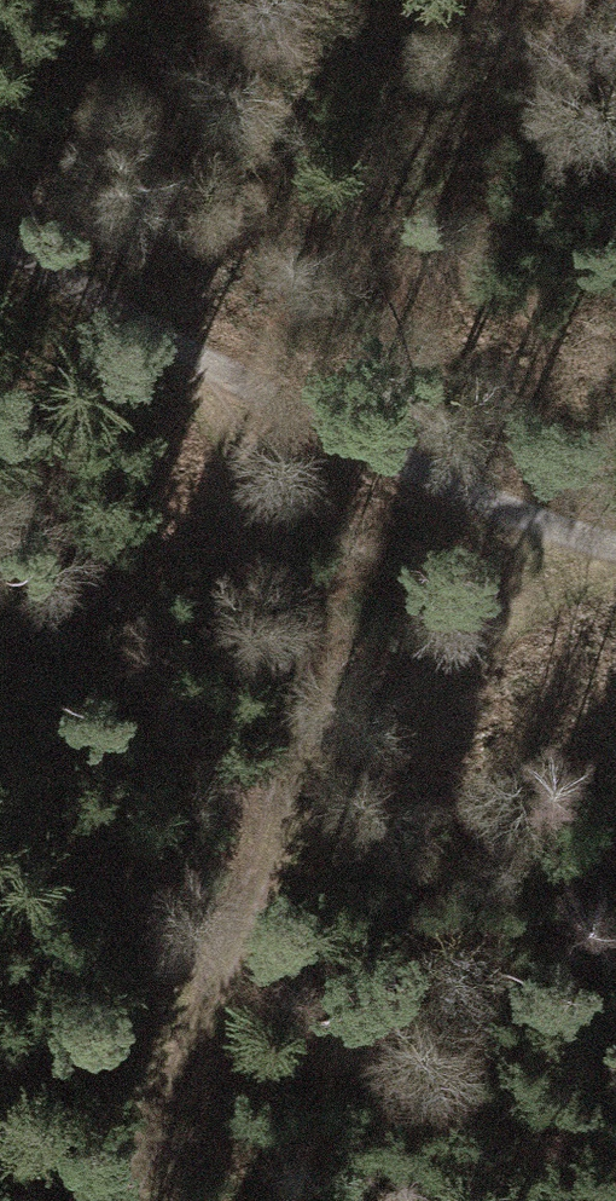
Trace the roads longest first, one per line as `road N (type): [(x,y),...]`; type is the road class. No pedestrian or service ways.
road 1 (track): [(143,1200),(306,815),(320,402)]
road 2 (track): [(0,197),(320,402),(615,534)]
road 3 (track): [(306,815),(381,731),(465,662),(615,578)]

